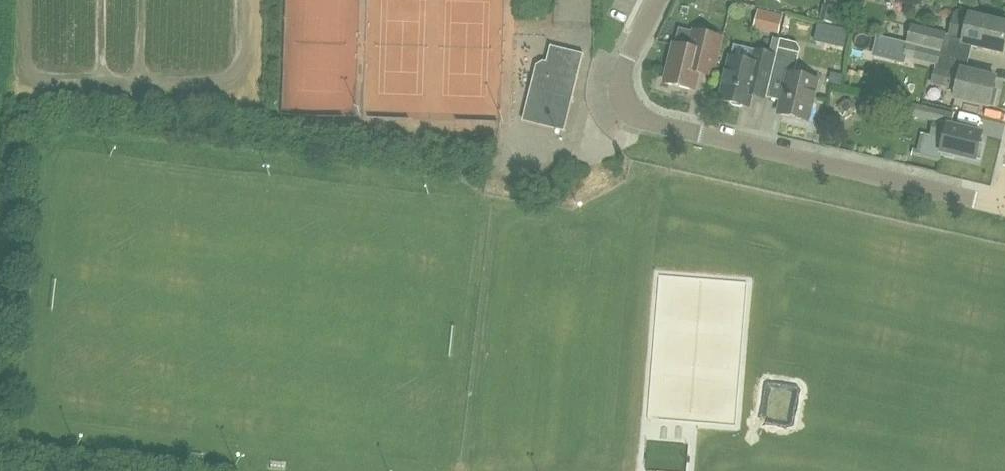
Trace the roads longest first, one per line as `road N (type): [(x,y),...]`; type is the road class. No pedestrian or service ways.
road 1 (residential): [(1004,206),(630,117),(616,76),(657,0)]

